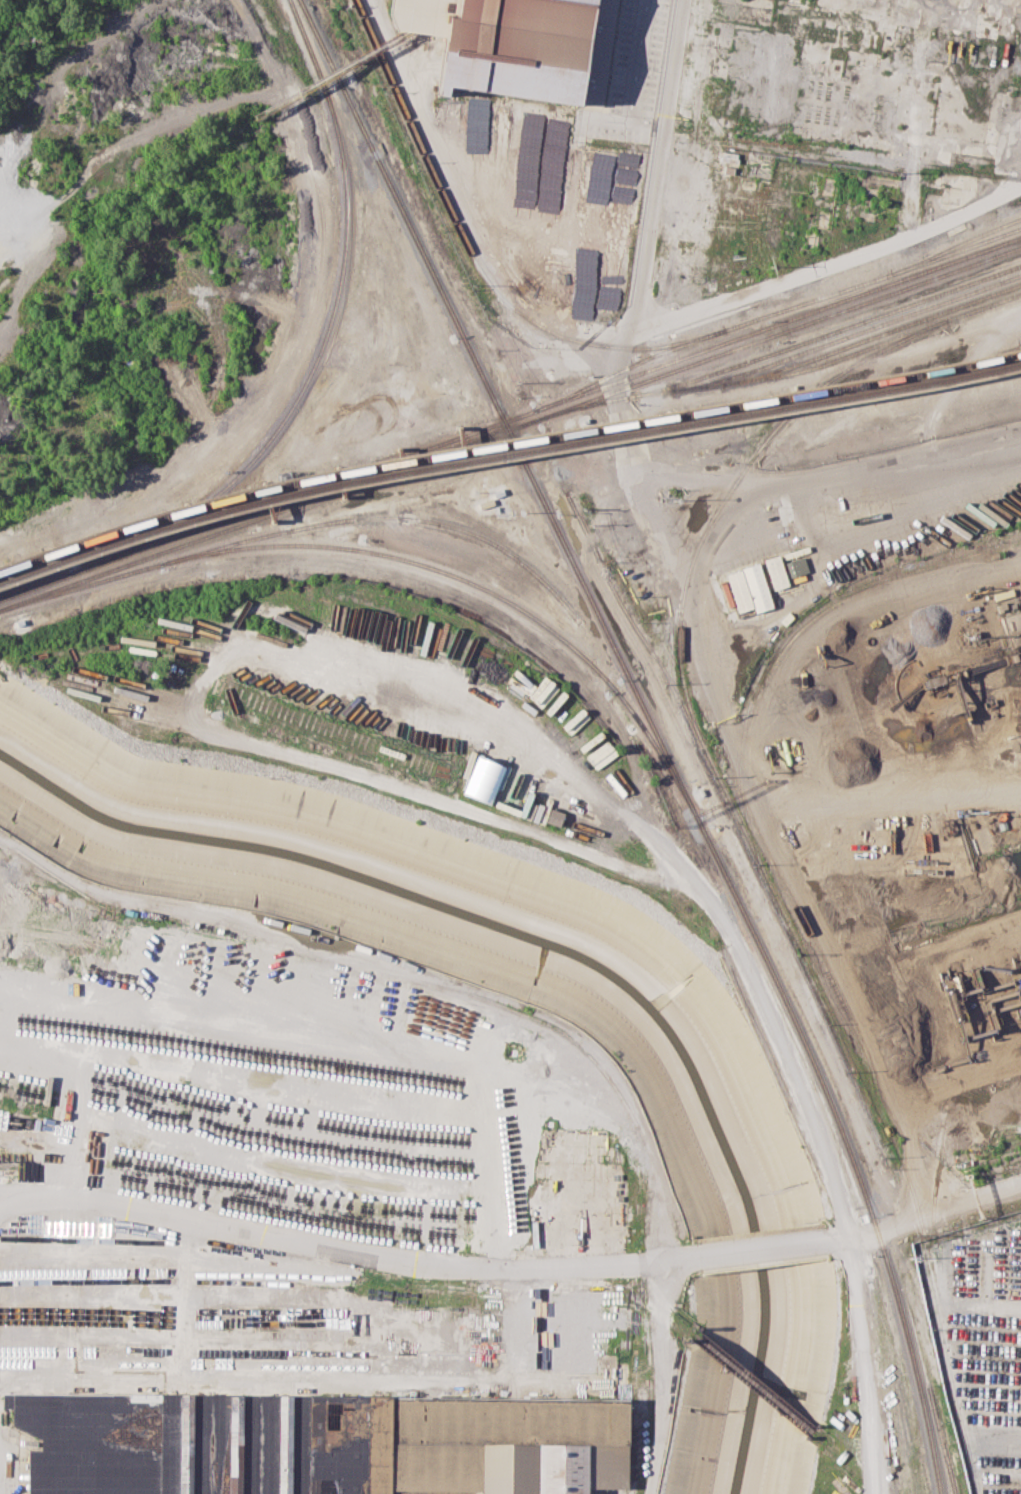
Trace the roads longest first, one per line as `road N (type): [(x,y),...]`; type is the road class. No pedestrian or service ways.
road 1 (residential): [(1020,432),(771,483),(669,478),(634,467)]
road 2 (residential): [(839,1236),(875,1493)]

